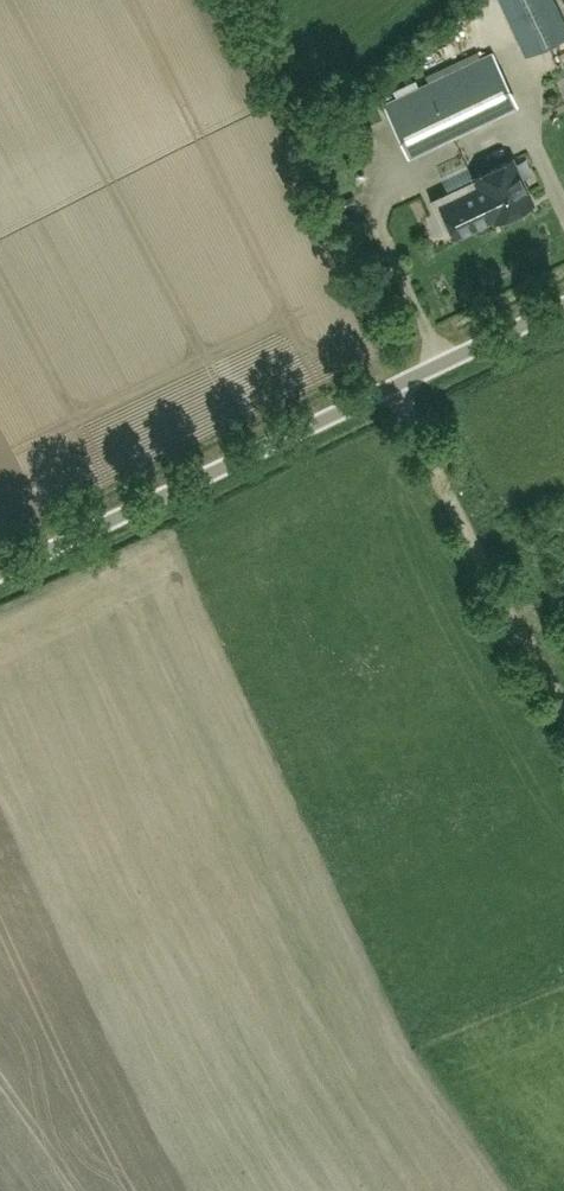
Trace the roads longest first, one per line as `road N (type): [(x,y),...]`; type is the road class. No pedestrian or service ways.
road 1 (unclassified): [(0,571),(563,304)]

